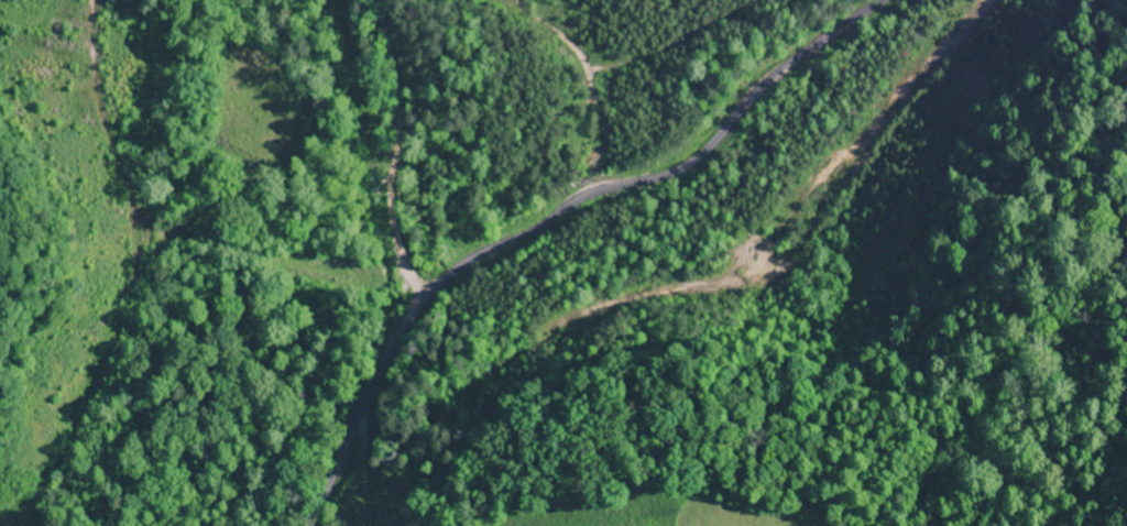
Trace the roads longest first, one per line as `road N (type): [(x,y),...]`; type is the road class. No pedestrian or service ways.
road 1 (residential): [(303,525),(386,350),(441,277),(580,199),(686,166),(759,88),(879,0)]

